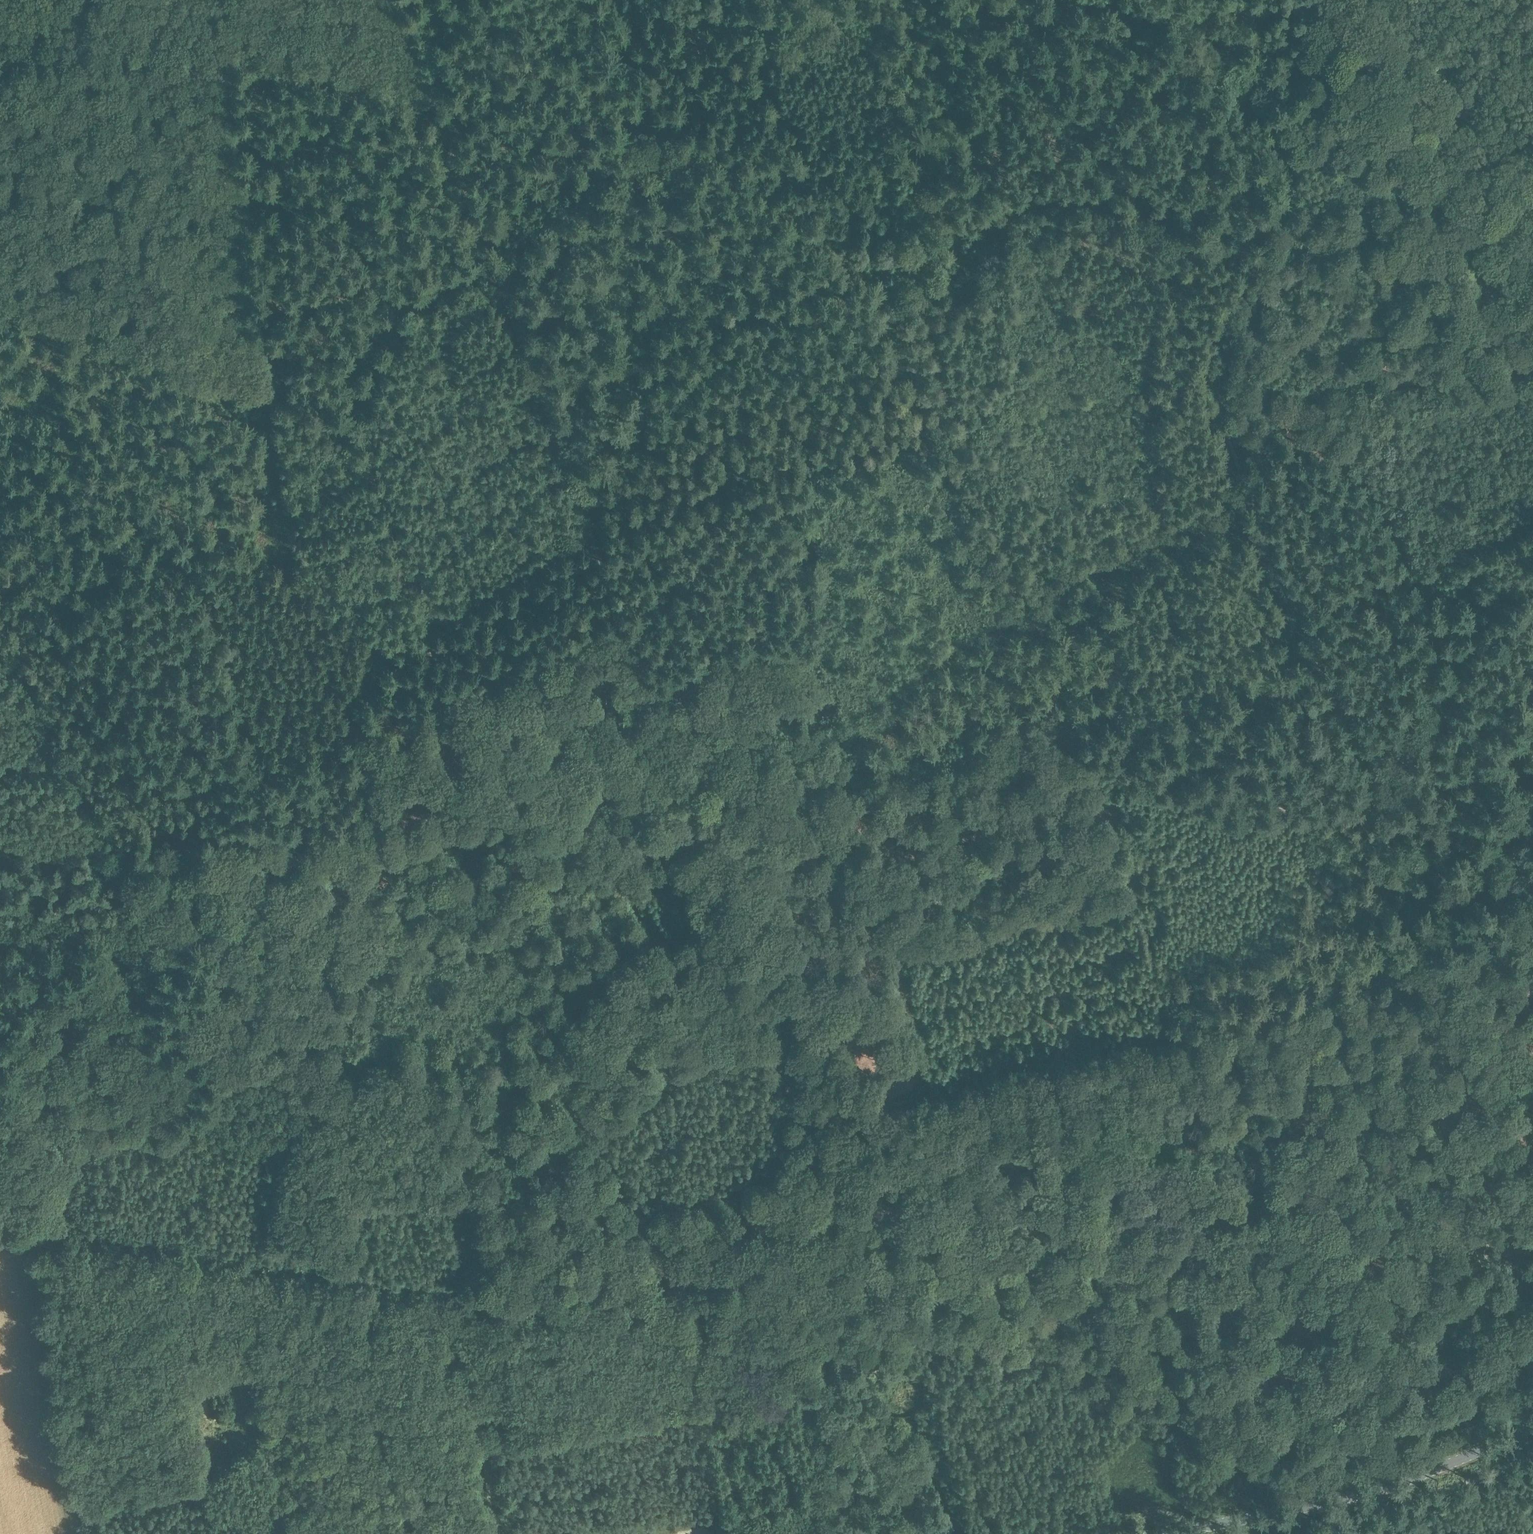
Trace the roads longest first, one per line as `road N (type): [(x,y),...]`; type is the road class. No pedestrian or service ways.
road 1 (track): [(435,97),(808,1133)]
road 2 (track): [(1393,982),(1375,758),(1233,445),(1220,392),(1222,357),(1269,251),(1320,62)]
road 3 (track): [(1532,873),(1394,749),(1131,766),(1087,748),(952,788),(838,793),(768,769),(703,725),(659,713)]
road 4 (track): [(29,1236),(24,1148),(41,1117),(133,970),(170,951),(216,899),(379,848),(481,796),(552,735),(609,717),(659,713)]
road 5 (track): [(808,1133),(887,1348),(463,1295)]
road 6 (track): [(808,1133),(1393,982)]
road 7 (track): [(1532,1398),(1418,1099),(1393,982)]
road 8 (track): [(463,1295),(29,1236)]
road 9 (track): [(435,97),(448,115),(495,140),(589,150),(661,138),(627,0)]
road 10 (tertiary): [(1165,1533),(1363,1495),(1532,1425)]
road 11 (track): [(81,1533),(29,1236)]
road 12 (track): [(128,892),(128,856),(22,661),(0,638)]
road 13 (track): [(1081,0),(1320,62)]
road 14 (track): [(463,1295),(494,1533)]
road 15 (track): [(1393,982),(1532,970)]

